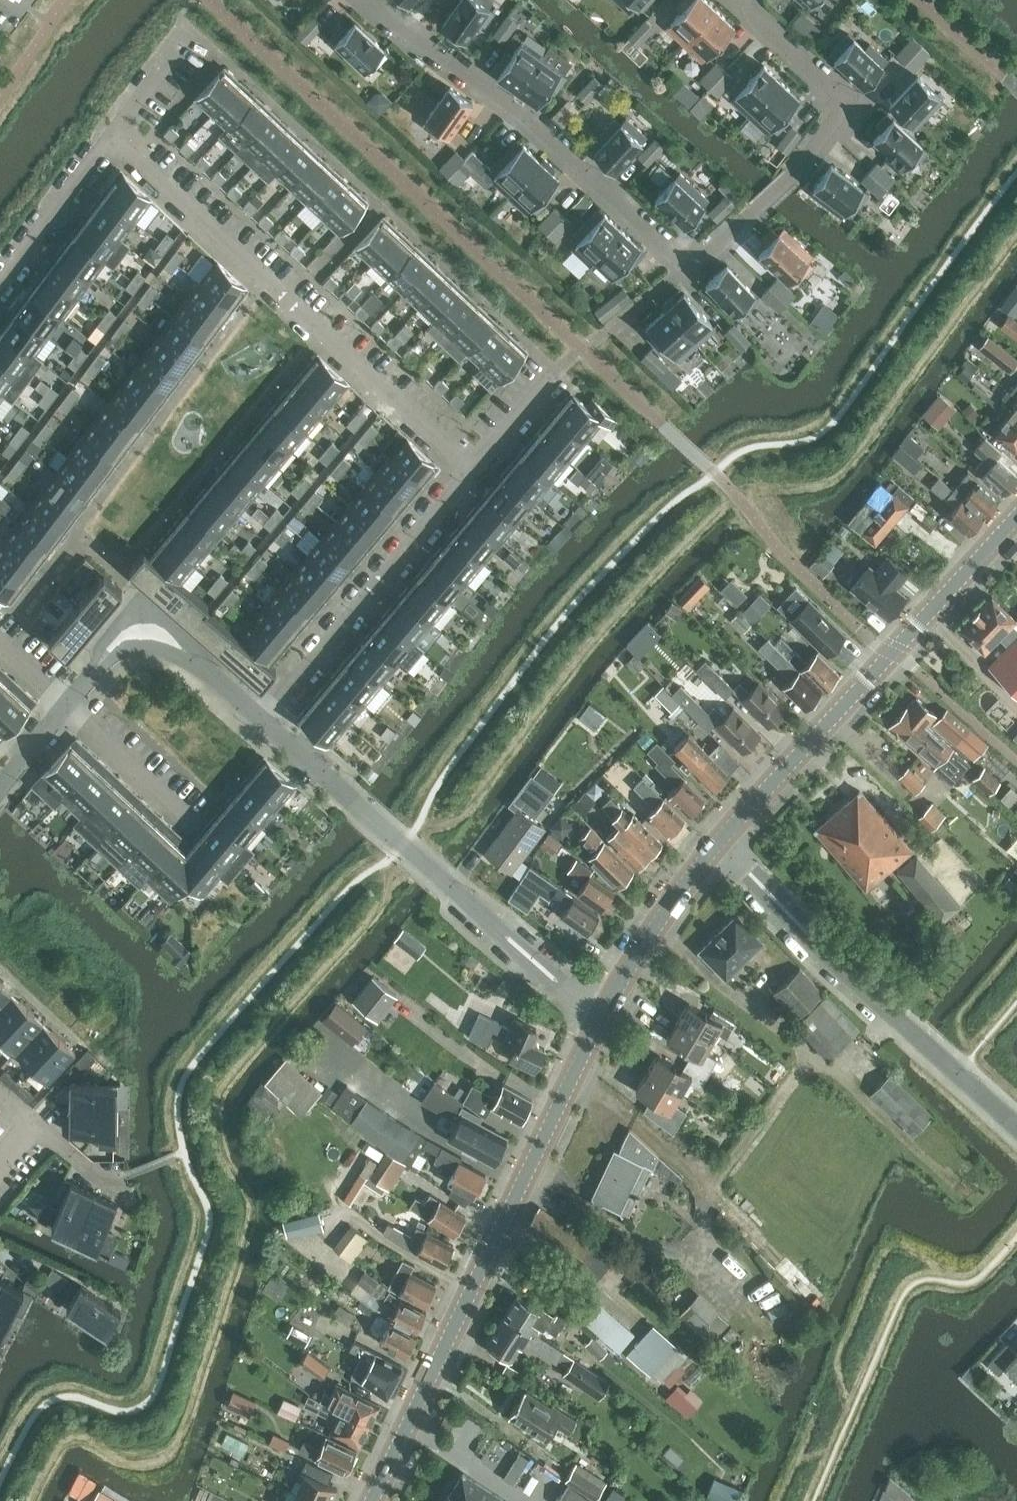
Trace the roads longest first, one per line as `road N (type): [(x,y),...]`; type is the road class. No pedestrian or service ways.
road 1 (tertiary): [(372,1500),(602,1021)]
road 2 (residential): [(114,133),(469,471)]
road 3 (residential): [(602,1021),(263,721)]
road 4 (tertiary): [(721,844),(1016,520)]
road 5 (residential): [(688,266),(533,119),(369,0)]
road 6 (residential): [(1016,1127),(858,986),(721,844)]
road 7 (residential): [(739,0),(853,111),(792,178),(688,266)]
road 8 (residential): [(469,471),(263,721)]
road 9 (residential): [(263,721),(179,647),(143,631),(116,643),(67,706)]
road 10 (tertiary): [(602,1021),(721,844)]
road 11 (residential): [(114,133),(0,283)]
road 12 (residential): [(67,706),(194,824)]
road 13 (residential): [(562,368),(469,471)]

